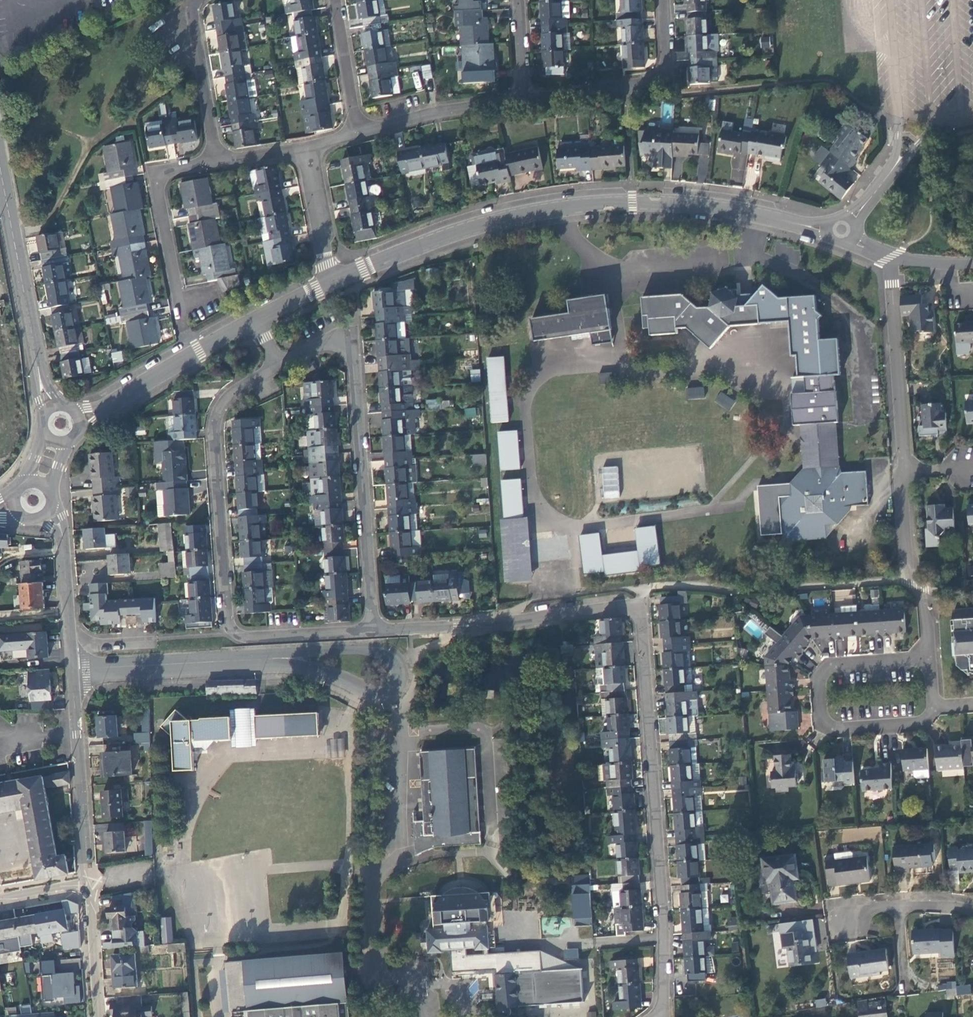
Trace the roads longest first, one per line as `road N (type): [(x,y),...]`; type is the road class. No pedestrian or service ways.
road 1 (residential): [(372,629),(644,595),(662,1016)]
road 2 (residential): [(332,281),(488,222),(588,204),(696,204),(842,230)]
road 3 (residential): [(276,362),(232,392),(216,428),(227,637),(372,629)]
road 4 (residential): [(85,884),(63,537),(33,500)]
road 5 (residential): [(372,629),(350,347),(331,339),(276,362)]
road 6 (residential): [(930,653),(823,665),(817,691),(826,728),(922,724),(934,707)]
road 7 (secondary): [(61,424),(40,381),(0,169)]
road 8 (residential): [(61,424),(251,324)]
road 9 (residential): [(889,260),(905,468)]
road 10 (residential): [(905,468),(910,579),(924,591),(930,653)]
road 11 (residential): [(217,162),(167,171),(157,185),(180,302)]
road 12 (residential): [(356,133),(523,98)]
road 13 (residential): [(193,0),(189,17),(217,162)]
road 14 (residential): [(332,281),(308,147)]
road 15 (residential): [(356,133),(335,0)]
road 16 (residential): [(523,98),(656,79)]
road 17 (residential): [(95,1016),(86,894)]

